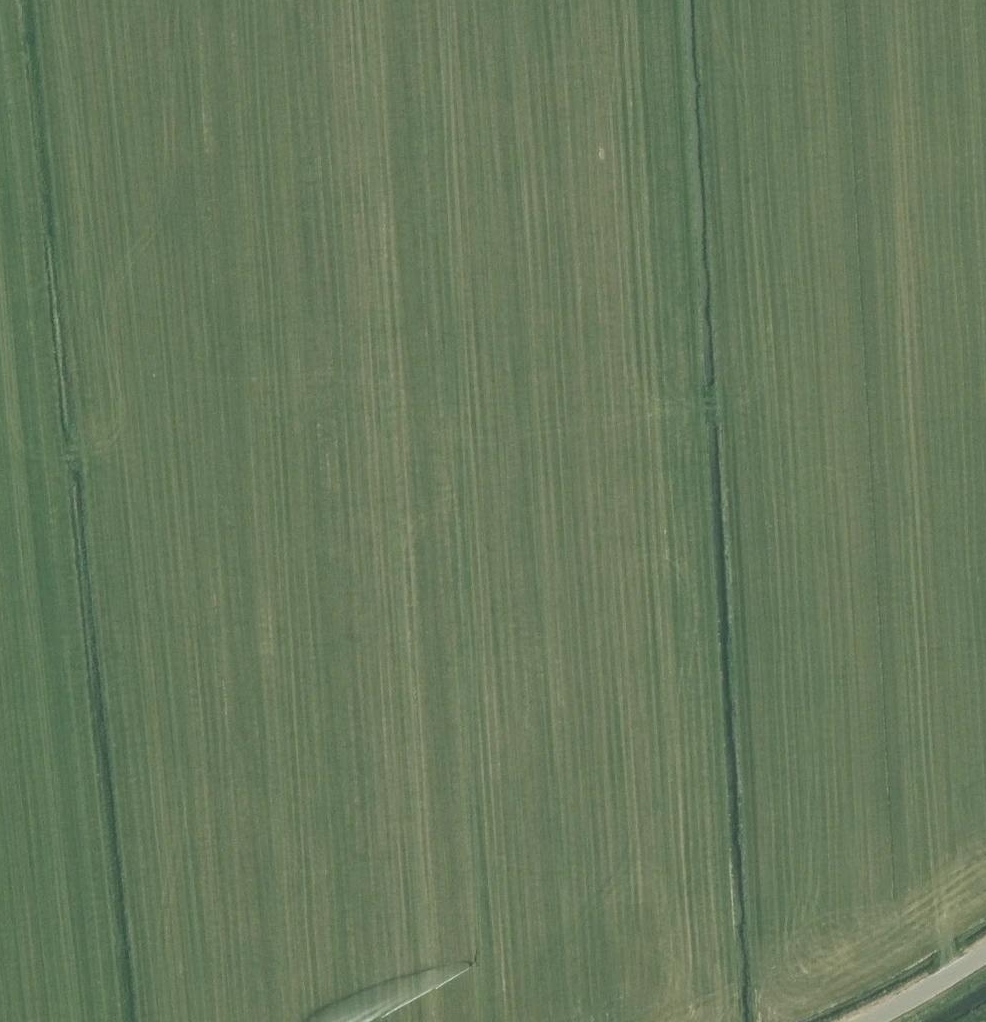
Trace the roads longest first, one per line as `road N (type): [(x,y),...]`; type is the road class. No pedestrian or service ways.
road 1 (unclassified): [(864,1021),(985,953)]

